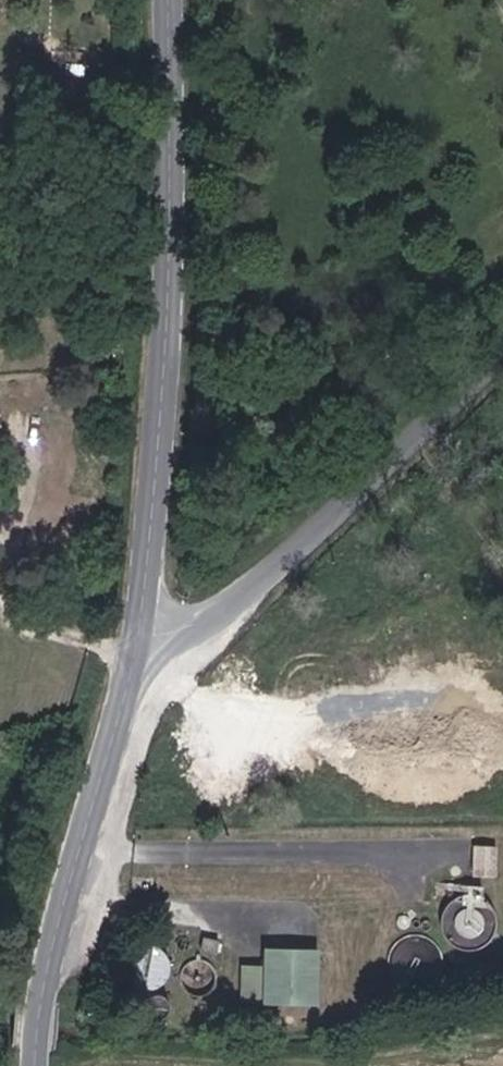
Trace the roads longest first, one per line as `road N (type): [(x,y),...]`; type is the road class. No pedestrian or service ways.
road 1 (secondary): [(170,0),(170,248),(143,624)]
road 2 (unclassified): [(502,354),(233,607),(193,626),(143,624)]
road 3 (secondary): [(143,624),(42,992),(35,1065)]
road 4 (track): [(100,1065),(101,1060),(353,1064),(502,1039)]

